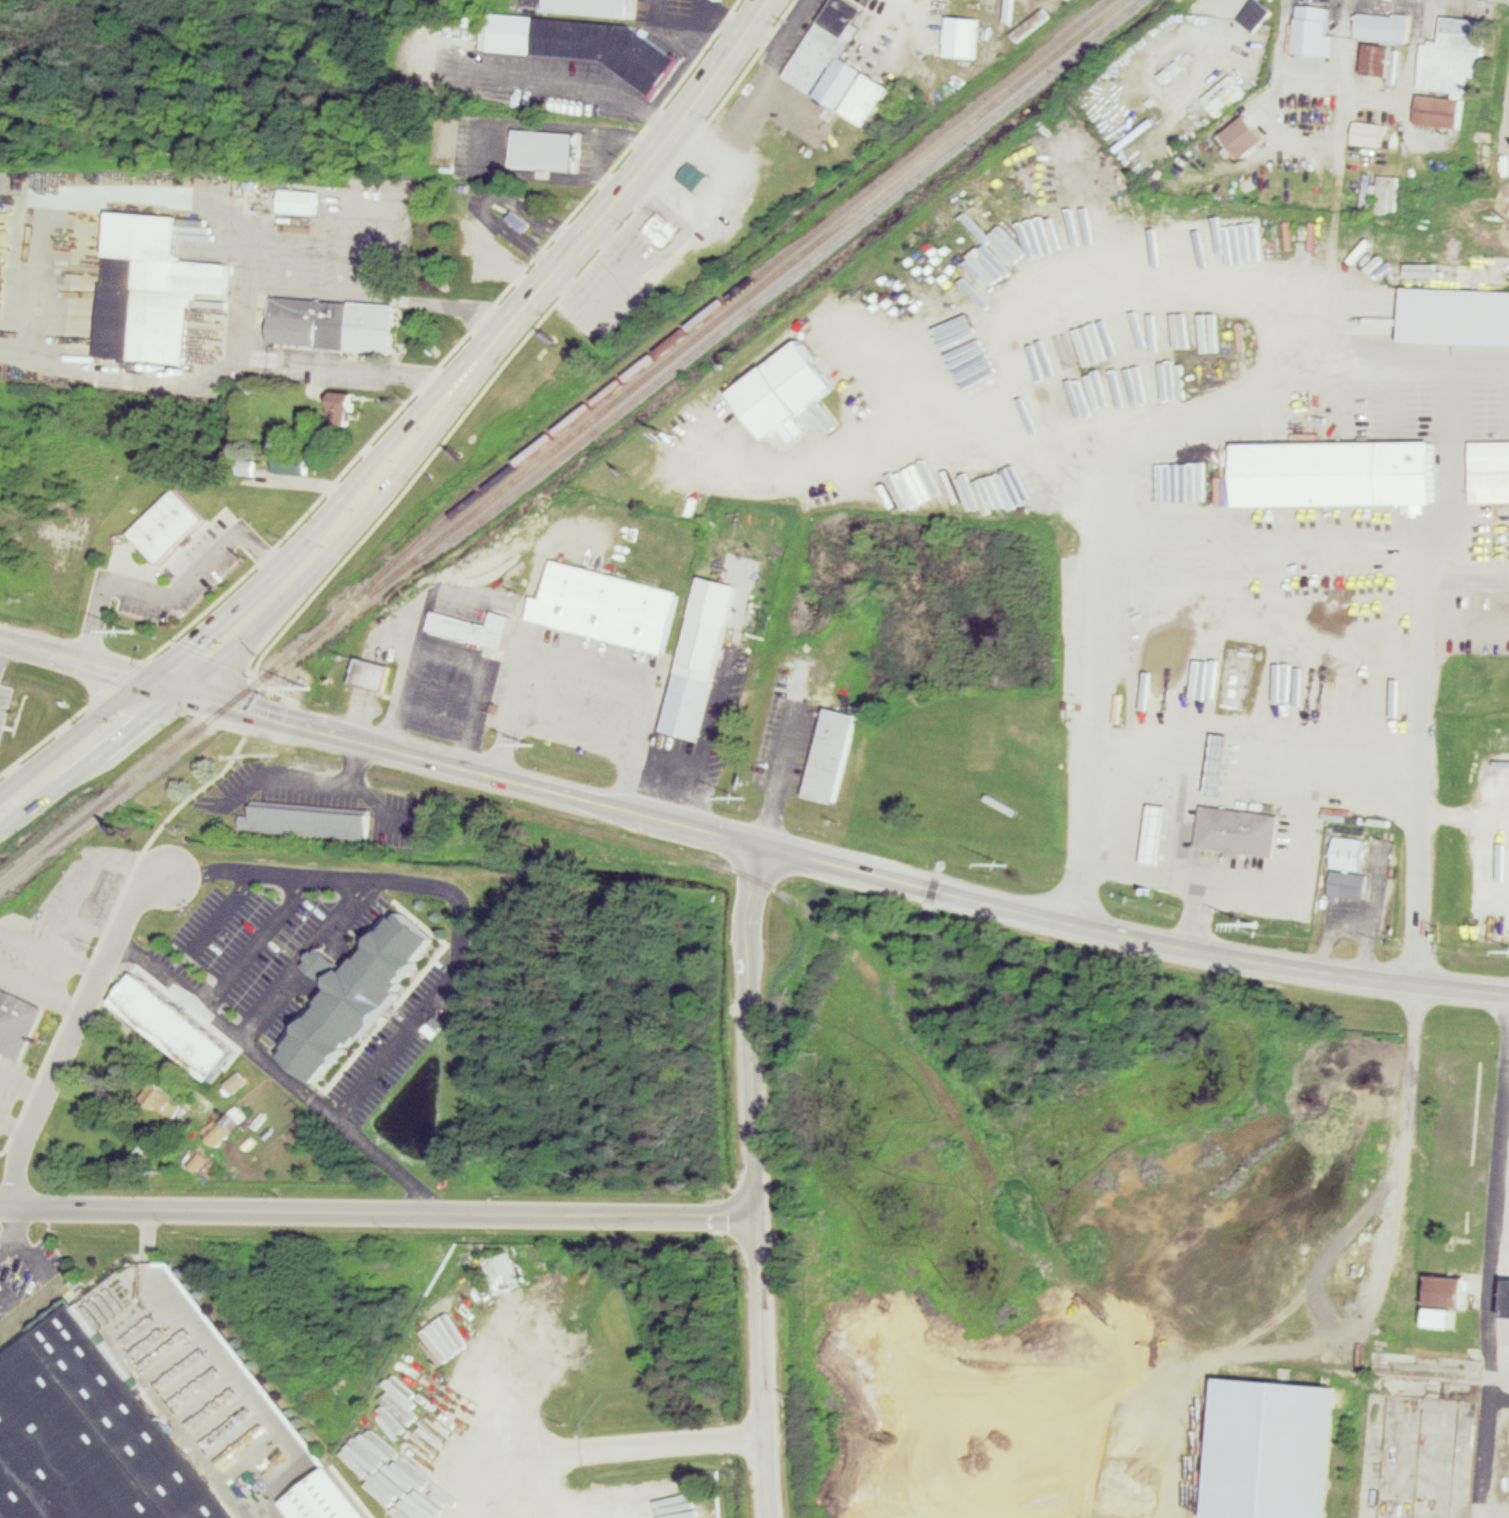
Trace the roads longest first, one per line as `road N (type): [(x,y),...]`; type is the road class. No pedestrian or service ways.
road 1 (tertiary): [(1508,995),(1077,928),(0,637)]
road 2 (residential): [(0,1206),(756,1219)]
road 3 (trunk): [(0,829),(238,650),(410,462),(506,328)]
road 4 (trunk): [(506,328),(404,426),(278,569),(0,792)]
road 5 (residential): [(765,848),(746,925),(767,1517)]
road 6 (trunk): [(506,328),(676,128),(763,0)]
road 7 (residential): [(12,1206),(16,1154),(83,1007),(132,904),(169,871)]

